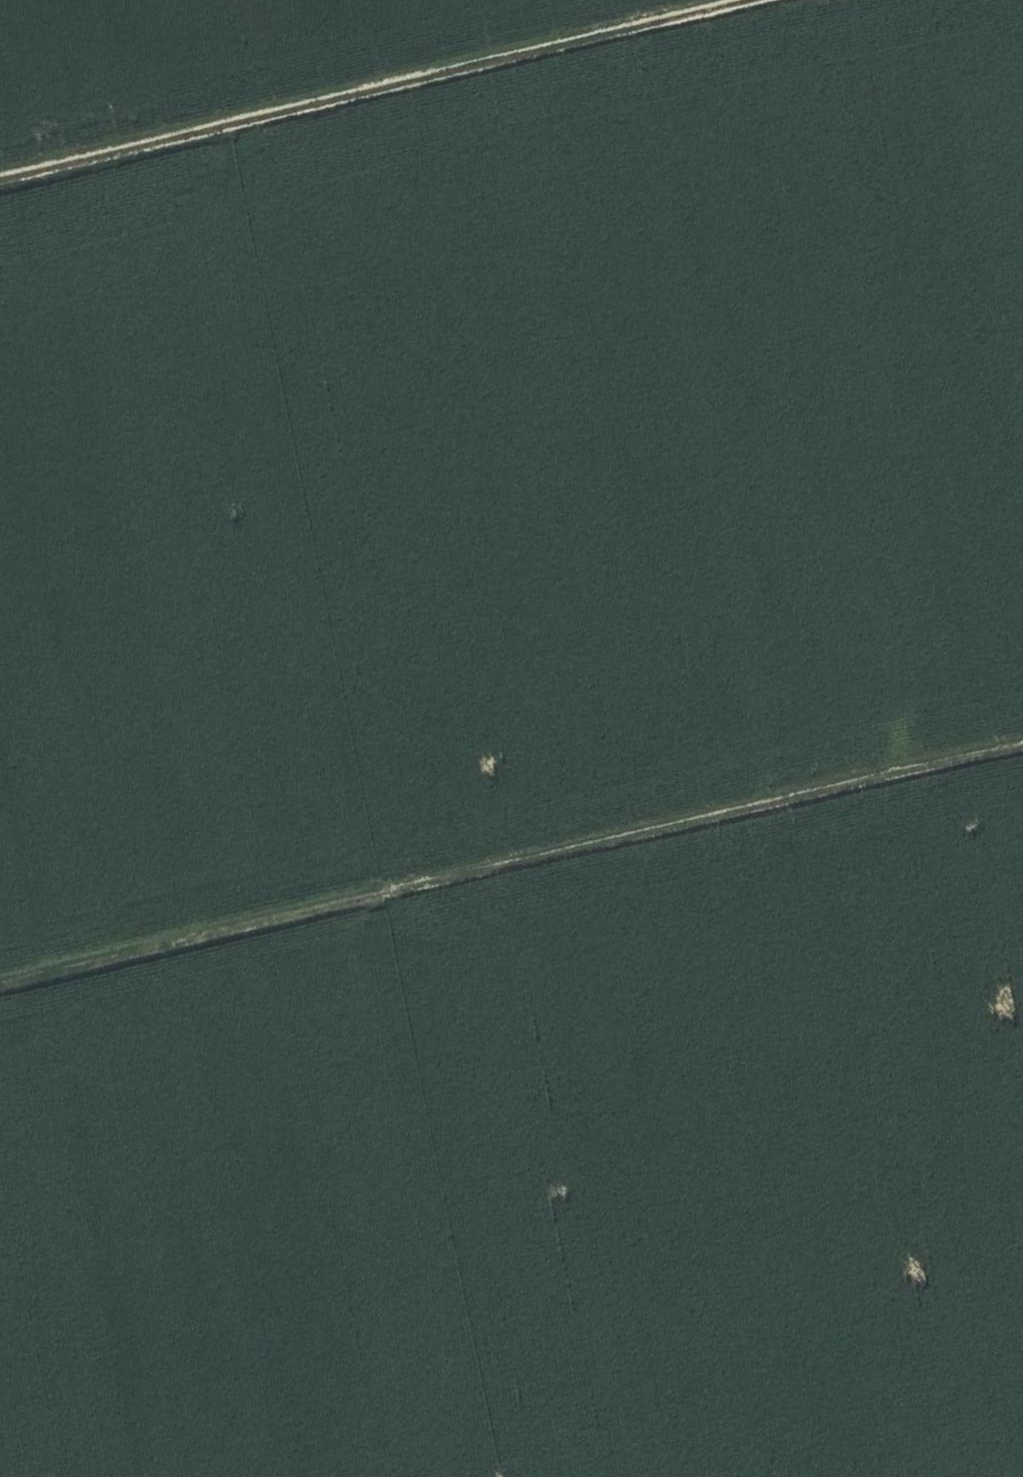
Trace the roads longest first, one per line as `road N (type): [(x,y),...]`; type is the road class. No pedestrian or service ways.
road 1 (track): [(1022,746),(0,984)]
road 2 (track): [(0,179),(759,0)]

